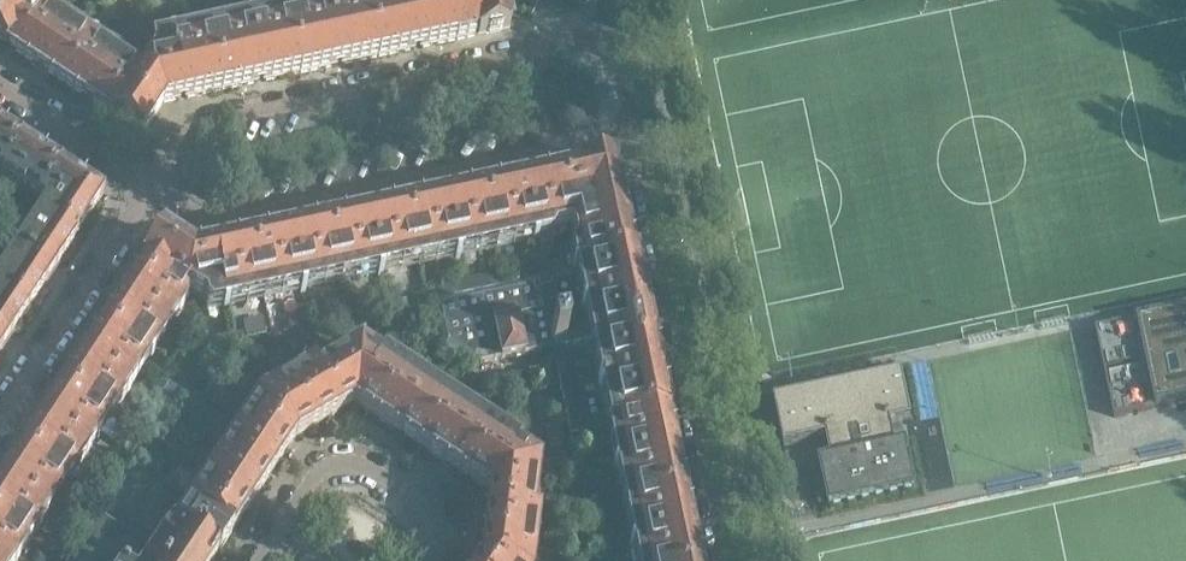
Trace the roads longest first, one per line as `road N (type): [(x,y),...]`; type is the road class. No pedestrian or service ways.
road 1 (residential): [(621,32),(213,118),(191,131),(152,186)]
road 2 (residential): [(152,186),(203,218),(230,221),(642,132)]
road 3 (residential): [(733,560),(642,132)]
road 4 (residential): [(437,560),(441,538),(418,502),(370,469),(345,464),(310,482),(258,560)]
road 5 (residential): [(0,417),(152,186)]
road 6 (unclassified): [(152,186),(0,86)]

